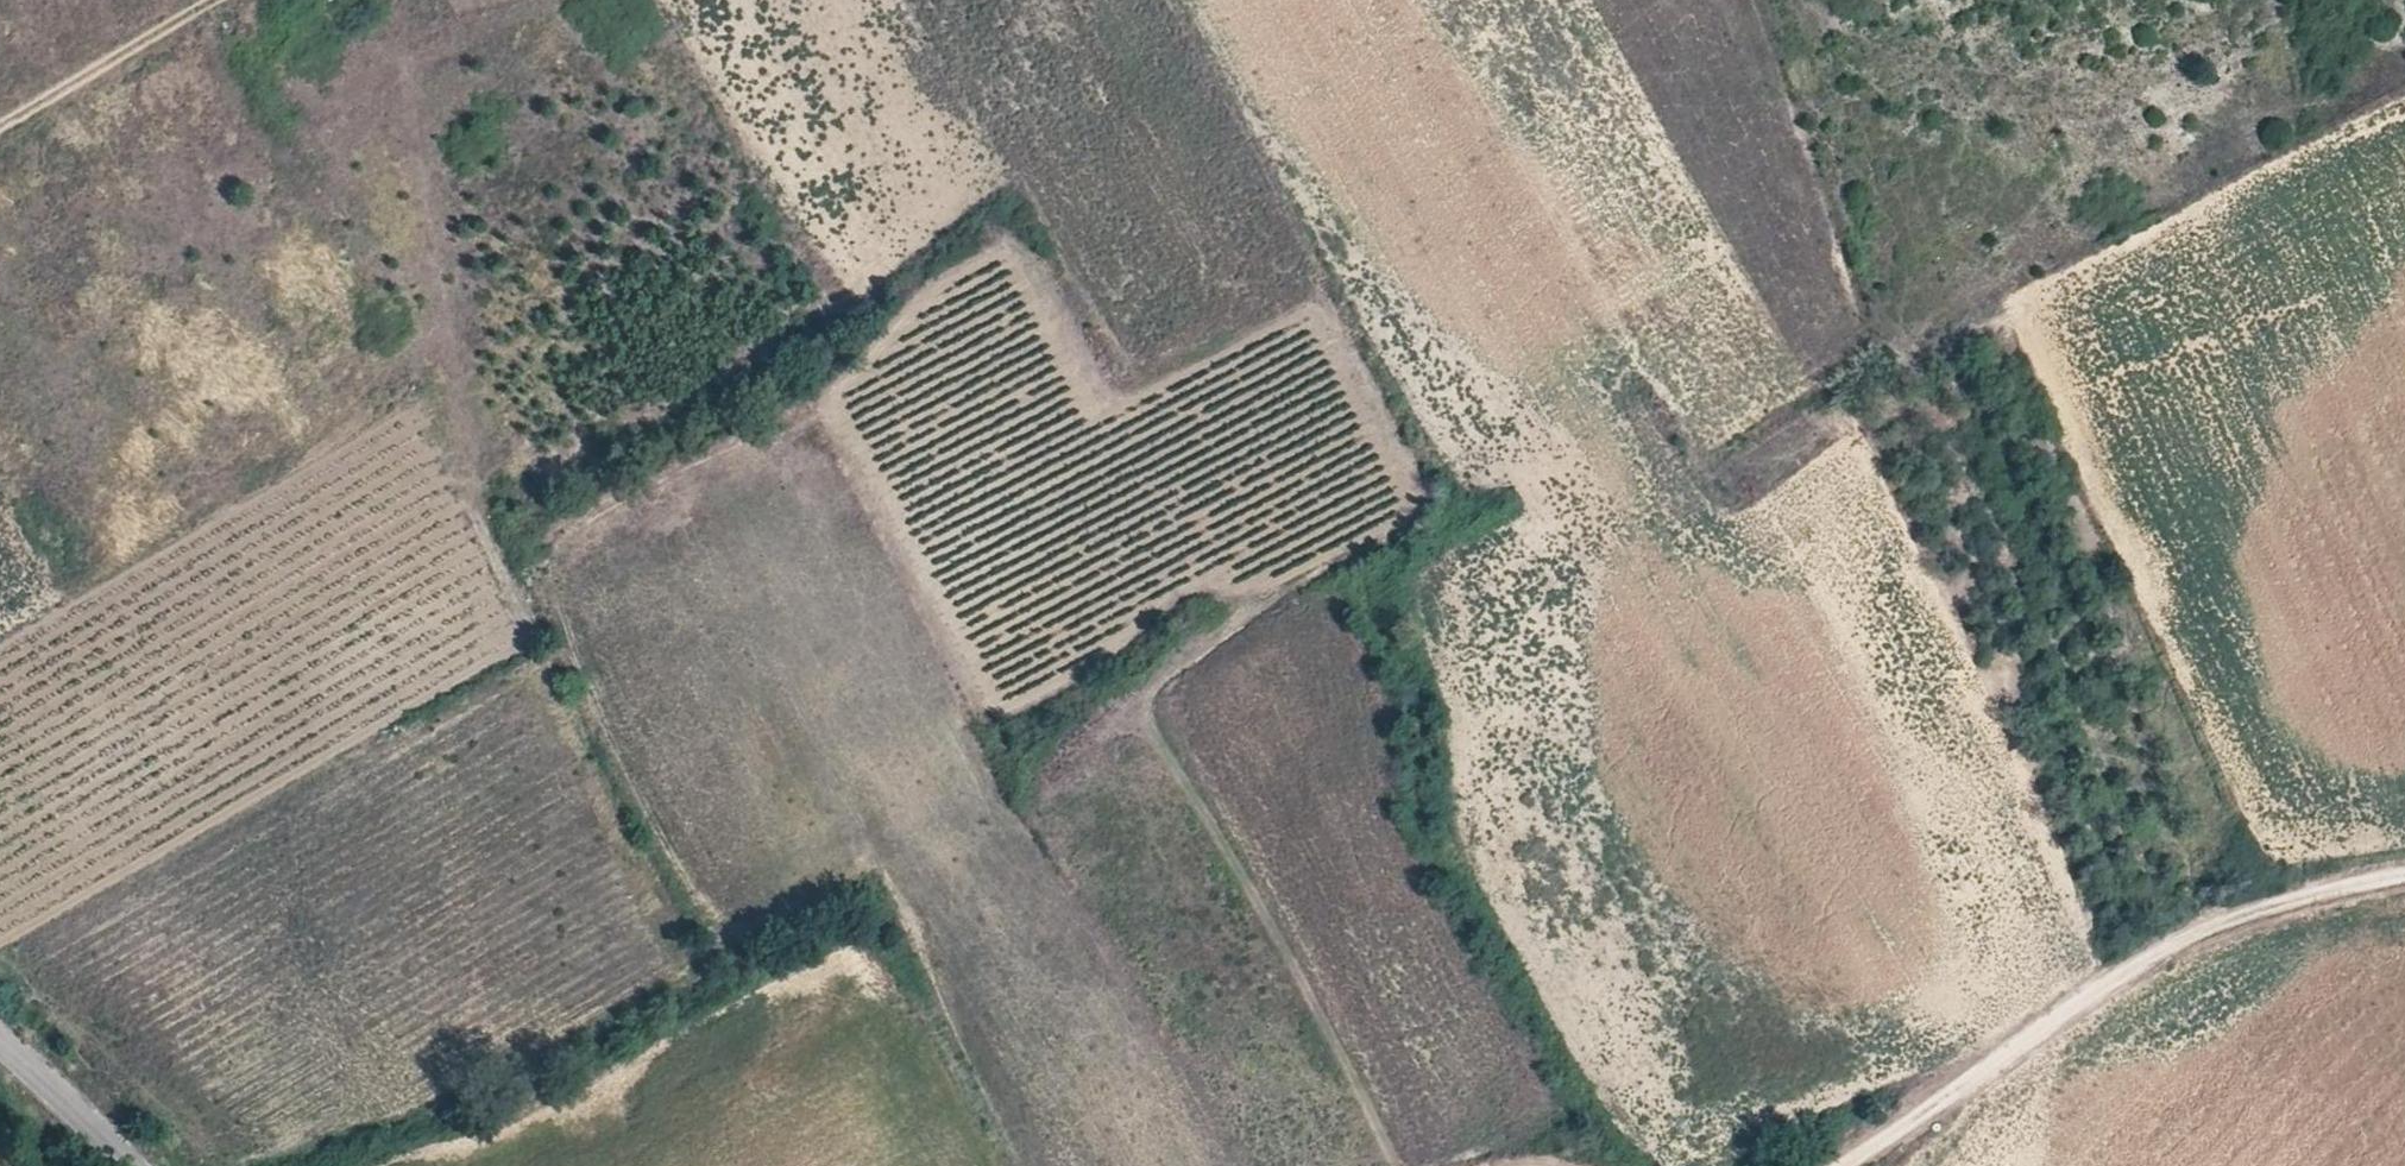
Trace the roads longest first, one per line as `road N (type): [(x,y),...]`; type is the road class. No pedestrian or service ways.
road 1 (unclassified): [(1880,1165),(2219,939),(2404,914)]
road 2 (unclassified): [(0,1046),(121,1165)]

